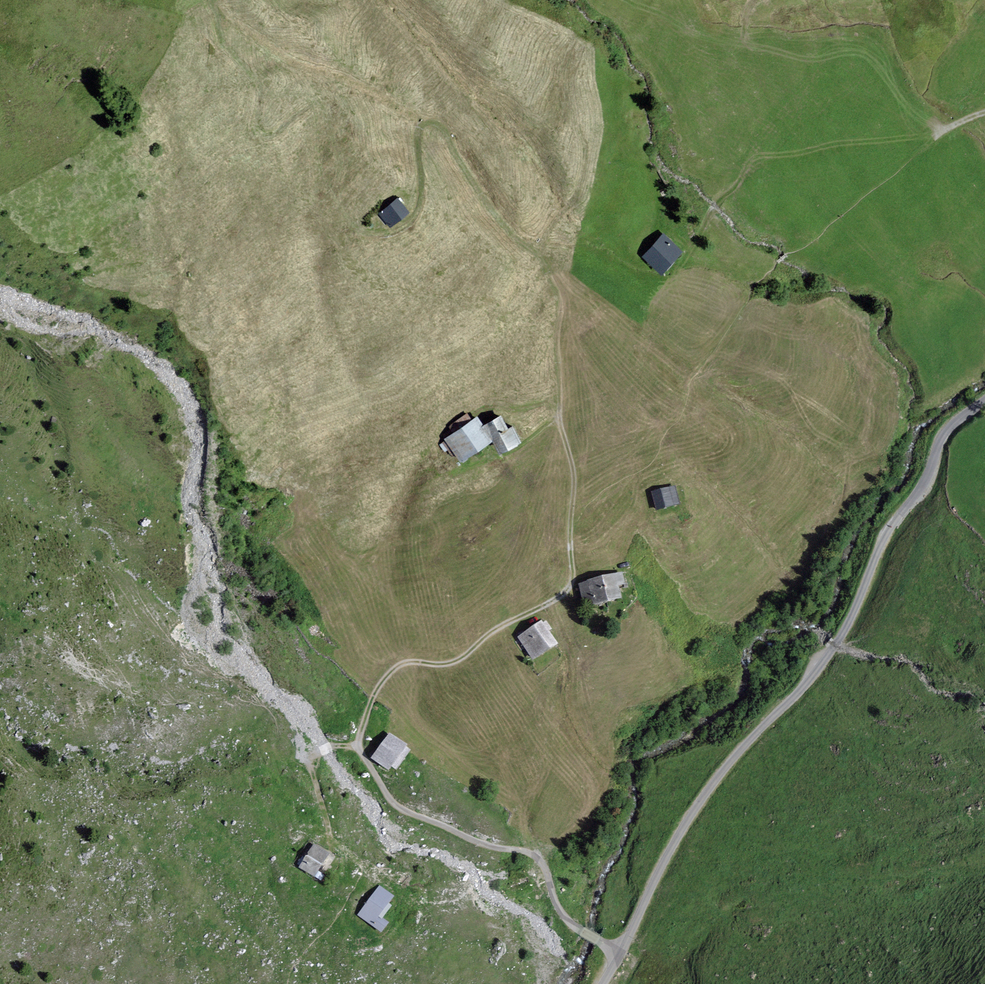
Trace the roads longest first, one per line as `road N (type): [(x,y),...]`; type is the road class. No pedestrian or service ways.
road 1 (unclassified): [(984,402),(941,441),(846,628),(705,794),(605,983)]
road 2 (track): [(358,231),(410,223),(424,191),(421,129),(433,124),(451,132),(483,195),(544,258),(564,303),(560,422),(576,471),(573,519)]
road 3 (track): [(358,231),(324,209),(336,149),(328,107),(311,105),(275,135),(257,132),(252,75),(222,43),(202,0)]
road 4 (track): [(624,952),(567,919),(537,857),(403,809),(359,745)]
road 5 (track): [(359,745),(392,671),(406,662),(452,662),(510,619),(565,594),(575,581),(573,519)]
road 6 (track): [(364,865),(335,839),(310,761),(336,744),(359,745)]

